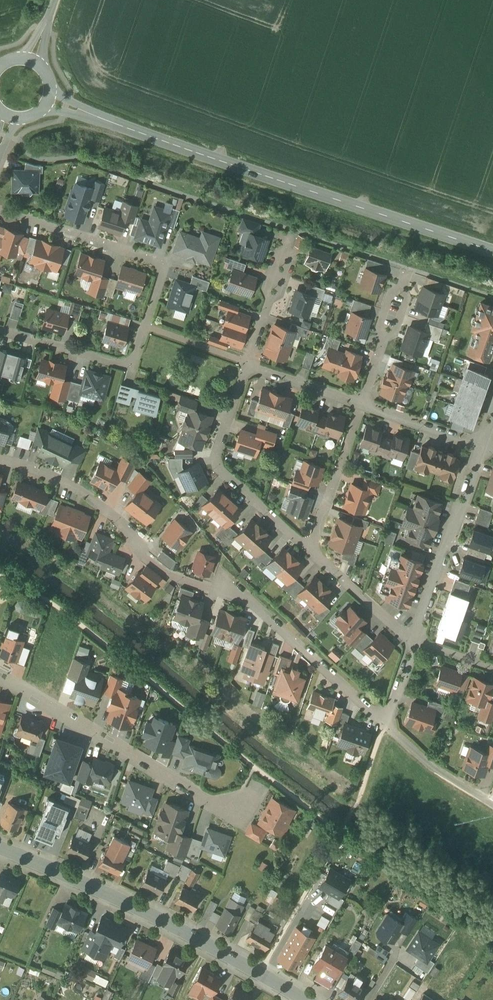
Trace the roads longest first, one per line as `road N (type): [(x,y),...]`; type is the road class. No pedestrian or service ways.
road 1 (residential): [(0,212),(164,266),(131,368),(0,331)]
road 2 (secondary): [(492,251),(125,127)]
road 3 (tertiary): [(303,999),(166,924),(0,850)]
road 4 (residential): [(0,680),(211,804),(242,809)]
road 5 (residential): [(248,364),(215,462),(310,550)]
road 6 (residential): [(224,588),(385,725)]
road 7 (residential): [(415,640),(481,448)]
road 8 (residential): [(138,548),(85,492),(0,459)]
road 9 (residential): [(310,550),(415,640)]
road 10 (residential): [(385,725),(492,805)]
road 11 (residential): [(361,404),(481,448)]
road 12 (residential): [(248,364),(361,404)]

